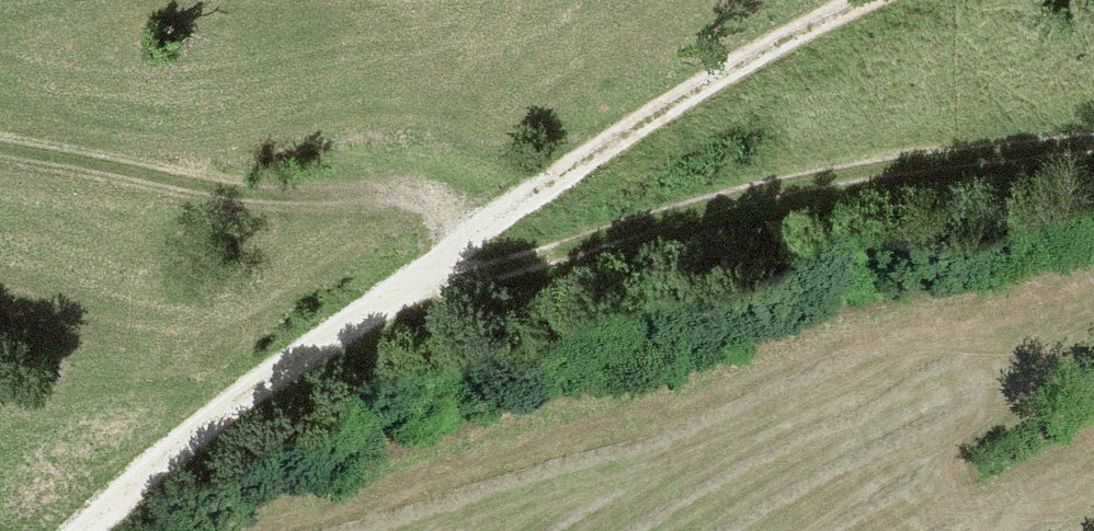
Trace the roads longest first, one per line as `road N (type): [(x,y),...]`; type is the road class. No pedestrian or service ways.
road 1 (track): [(90,530),(196,433),(415,285),(462,244),(729,66),(876,0)]
road 2 (track): [(1093,143),(862,167),(758,188),(500,272),(415,285)]
road 3 (track): [(462,244),(400,196),(284,203),(0,169)]

